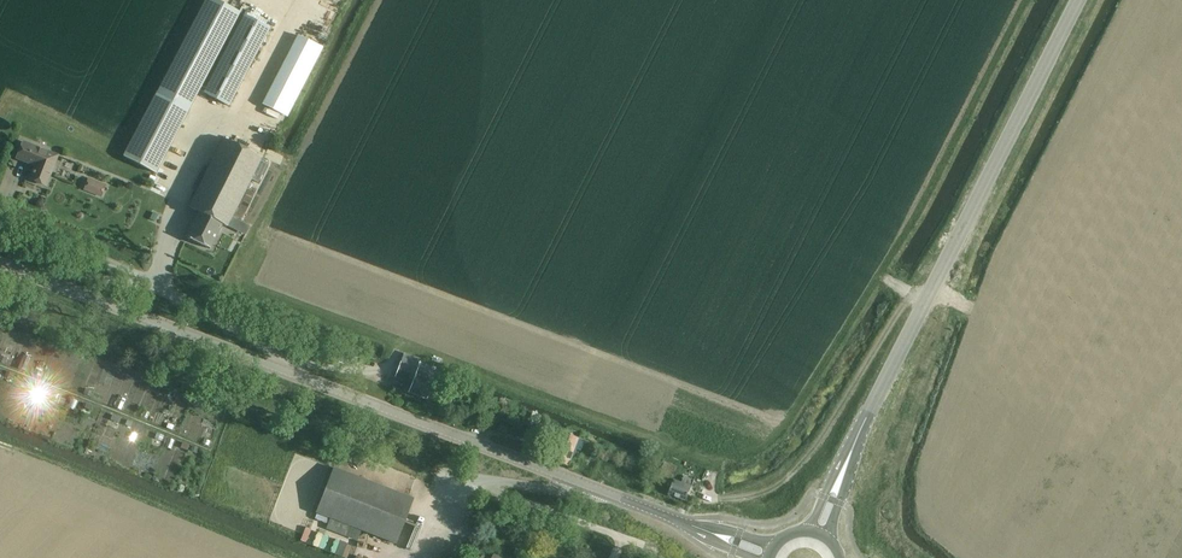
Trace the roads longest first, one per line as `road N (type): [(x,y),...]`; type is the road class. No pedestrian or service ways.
road 1 (tertiary): [(770,555),(0,261)]
road 2 (tertiary): [(818,534),(880,387),(1077,0)]
road 3 (track): [(285,557),(0,445)]

